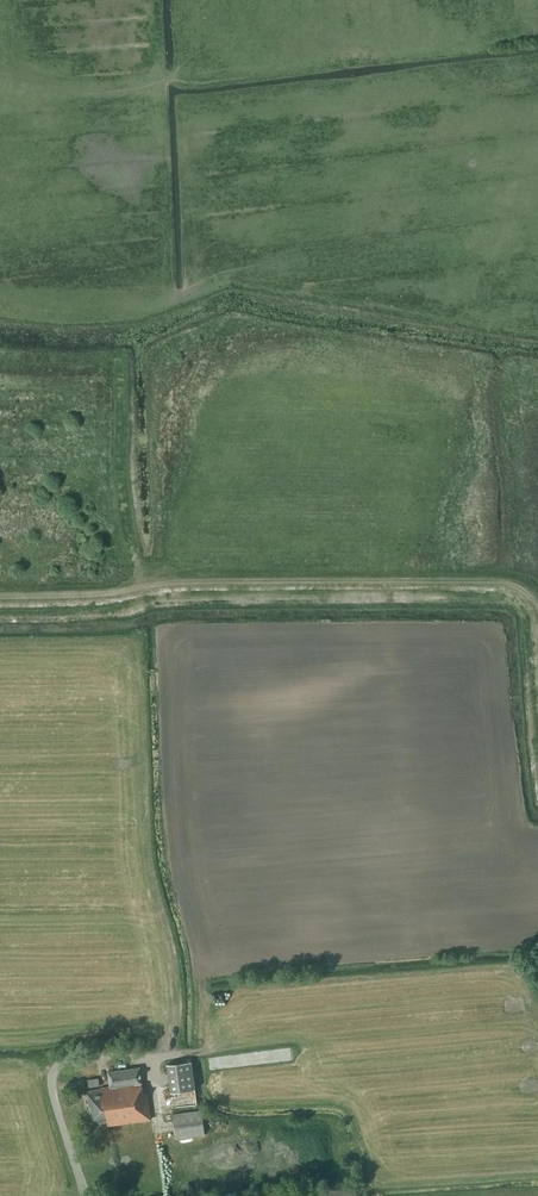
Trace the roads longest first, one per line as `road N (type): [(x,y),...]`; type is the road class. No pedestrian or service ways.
road 1 (unclassified): [(89,1195),(56,1081),(68,1060),(100,1055)]

